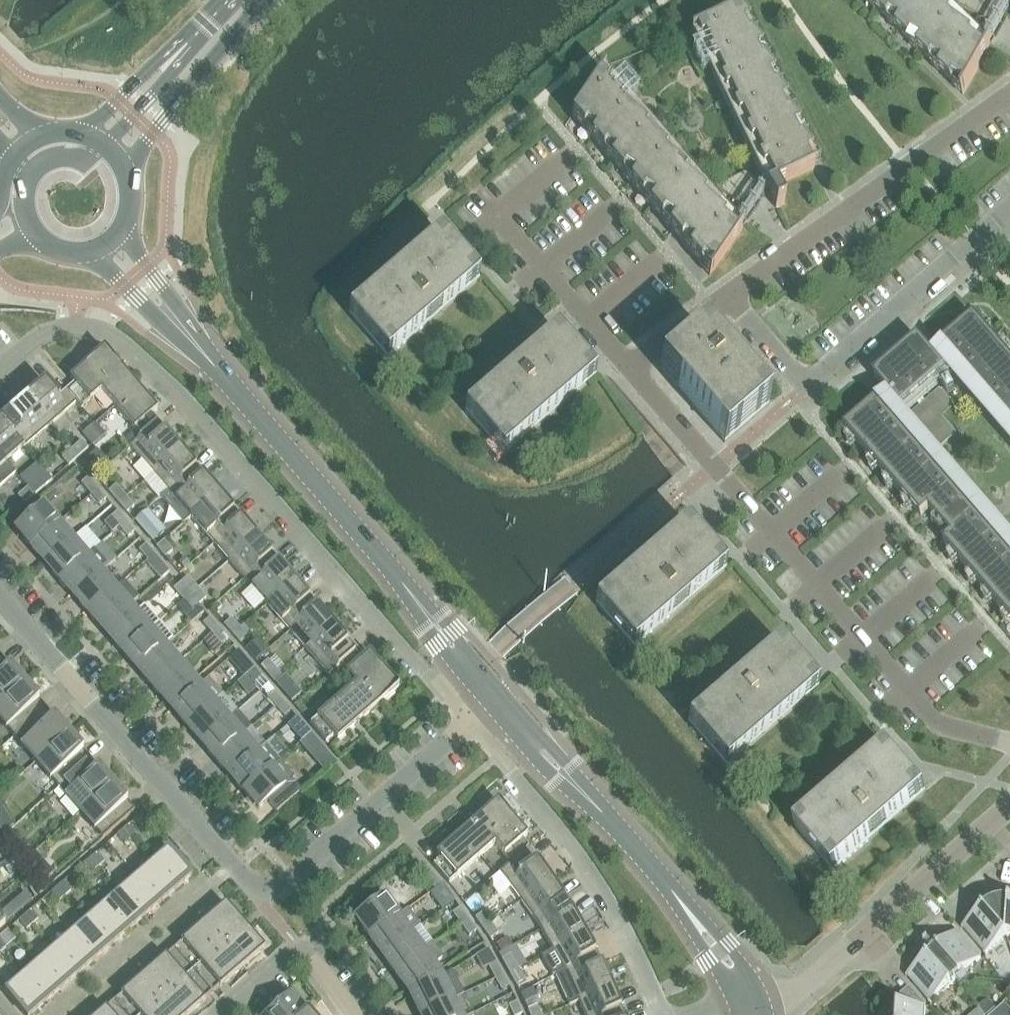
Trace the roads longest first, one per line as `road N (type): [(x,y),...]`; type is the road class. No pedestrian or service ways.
road 1 (residential): [(0,372),(64,327),(114,336),(143,356),(475,726)]
road 2 (residential): [(1009,741),(941,721),(639,369)]
road 3 (unclassified): [(501,701),(195,340)]
road 4 (unclassified): [(751,1001),(645,857),(501,701)]
road 5 (residential): [(233,864),(0,595)]
road 6 (residential): [(475,726),(627,925),(665,1014)]
road 7 (residential): [(733,301),(1009,101)]
road 8 (residential): [(751,1001),(805,987),(1009,801)]
road 9 (residential): [(233,864),(259,892),(289,882),(475,726)]
road 10 (residential): [(810,385),(1009,212)]
road 11 (secondary): [(127,174),(262,0)]
road 12 (residential): [(639,369),(502,214)]
road 13 (secondary): [(196,32),(81,131)]
road 14 (secondary): [(196,32),(107,144)]
road 15 (unclassified): [(91,251),(195,340)]
road 16 (unclassified): [(195,340),(120,227)]

